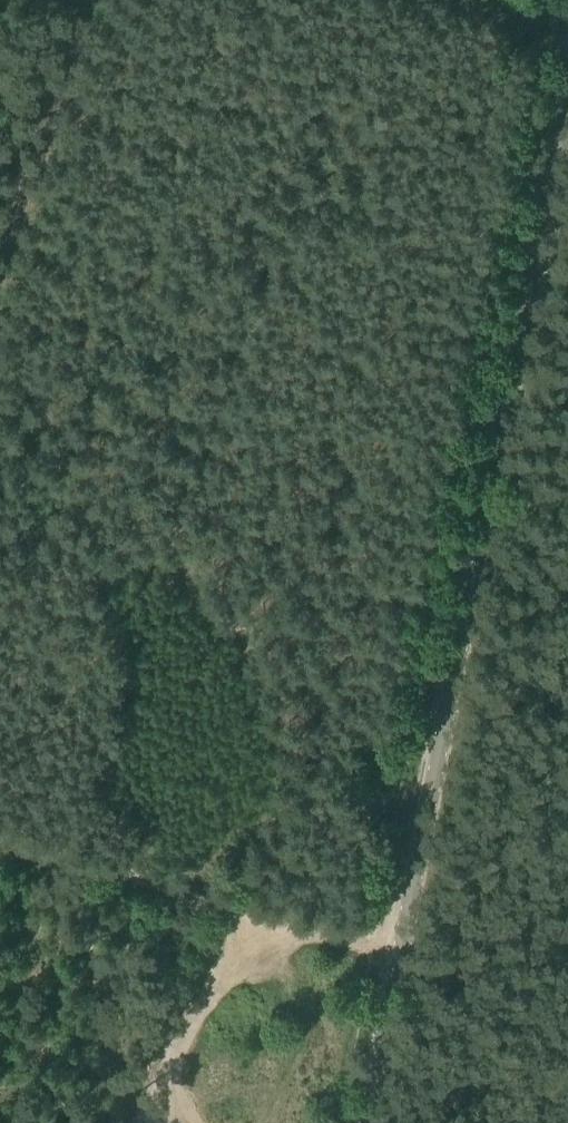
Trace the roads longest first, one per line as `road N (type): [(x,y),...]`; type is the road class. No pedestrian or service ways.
road 1 (unclassified): [(360,1122),(567,45)]
road 2 (track): [(99,0),(0,312)]

